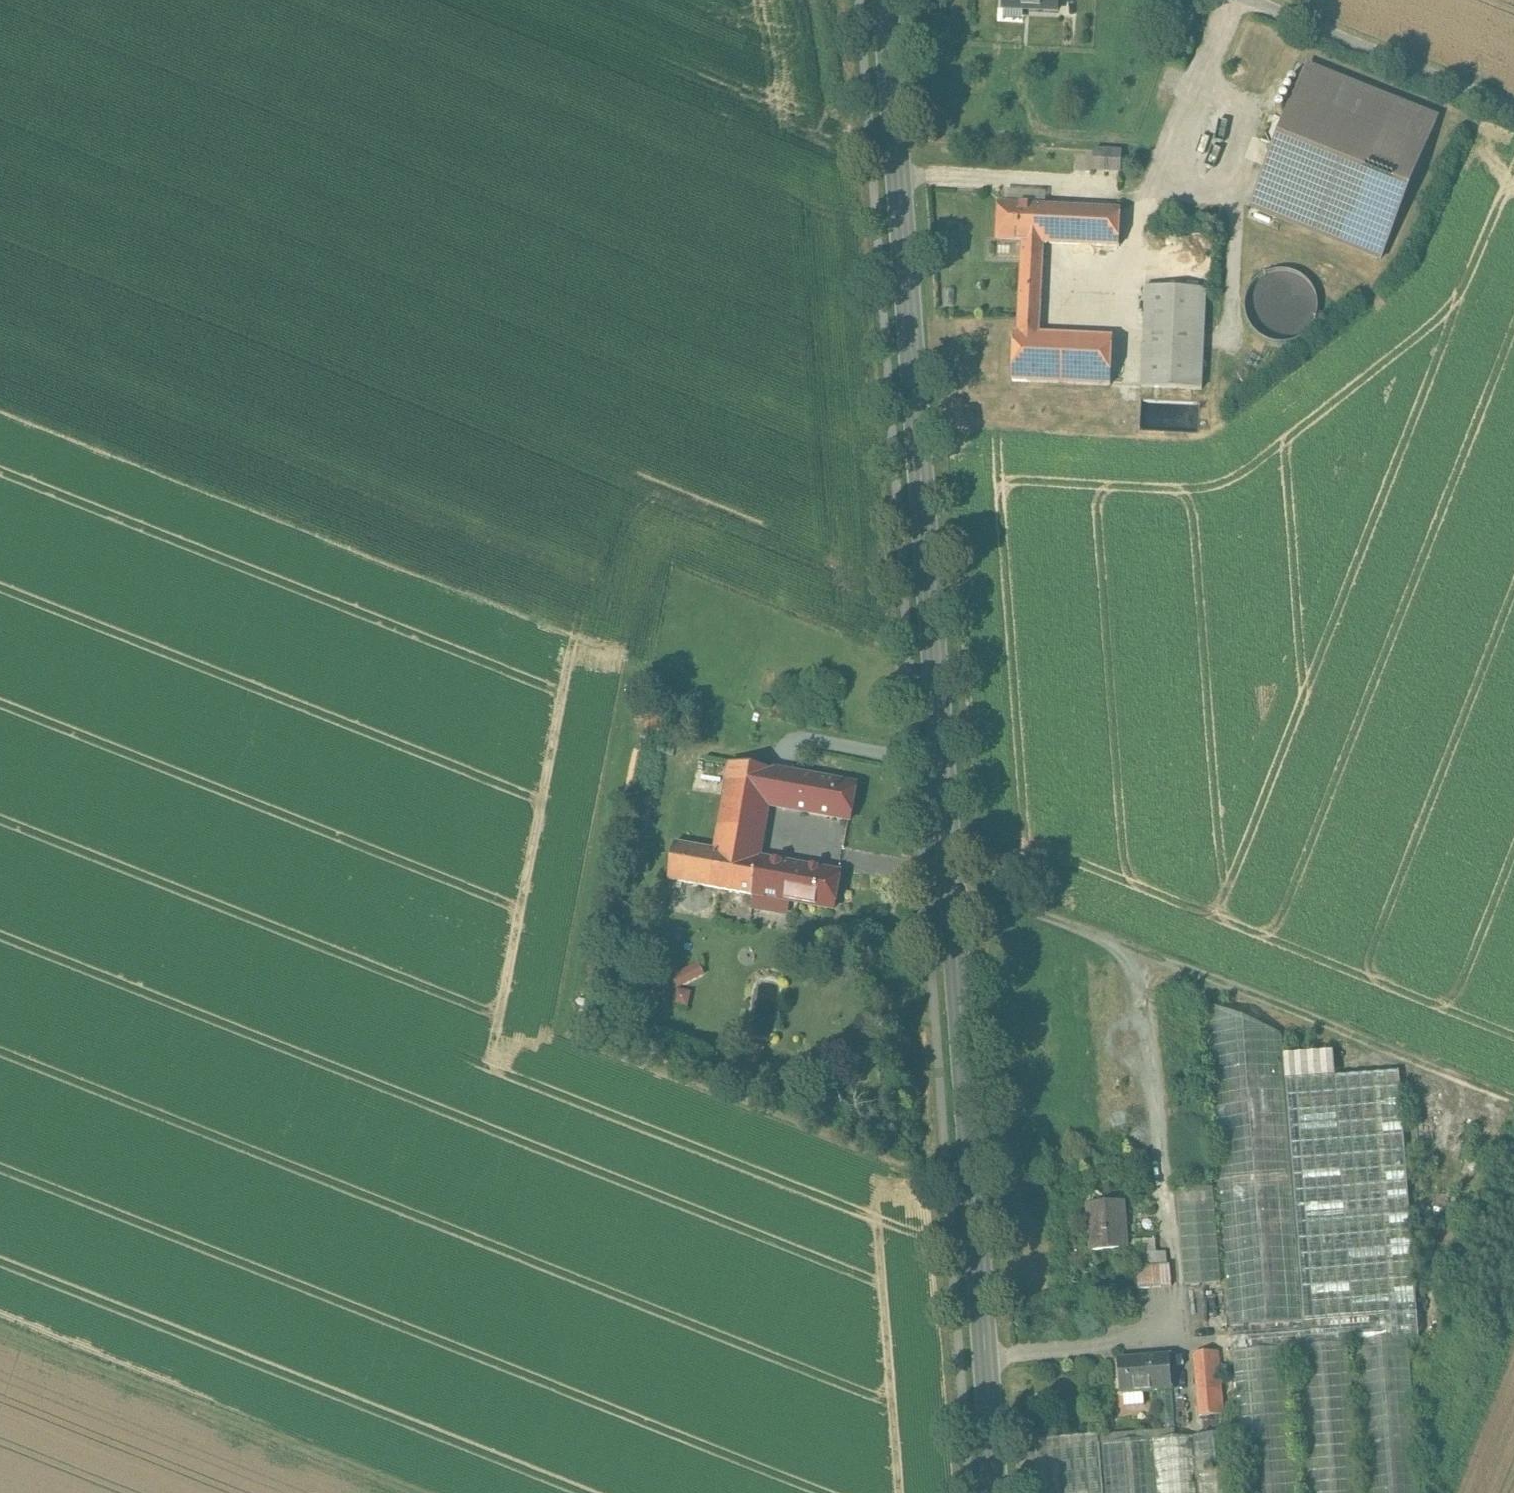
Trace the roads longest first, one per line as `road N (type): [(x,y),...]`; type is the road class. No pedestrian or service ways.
road 1 (tertiary): [(998,1492),(885,0)]
road 2 (track): [(1513,104),(1251,0)]

